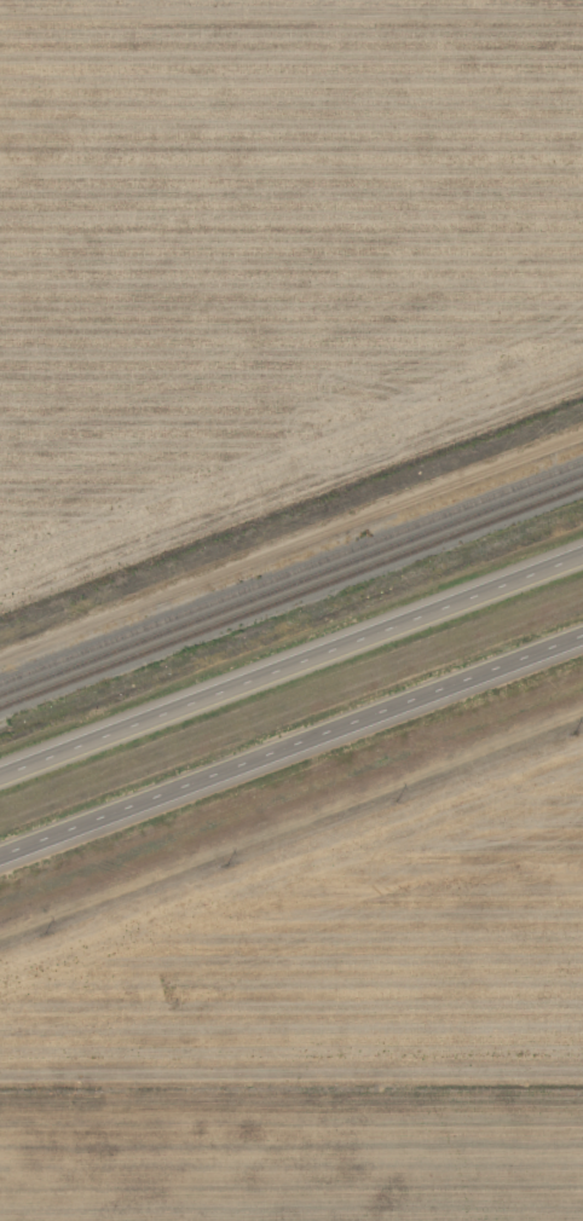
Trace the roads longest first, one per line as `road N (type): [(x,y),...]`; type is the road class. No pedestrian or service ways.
road 1 (track): [(0,662),(582,431)]
road 2 (trunk): [(582,554),(0,775)]
road 3 (trunk): [(0,857),(582,638)]

